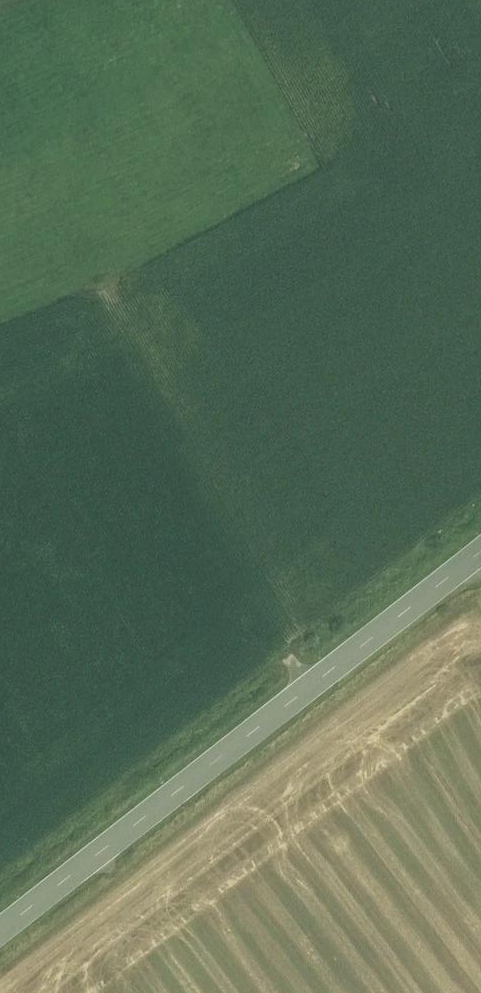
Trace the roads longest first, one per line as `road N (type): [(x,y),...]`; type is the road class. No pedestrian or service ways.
road 1 (tertiary): [(480,552),(0,931)]

